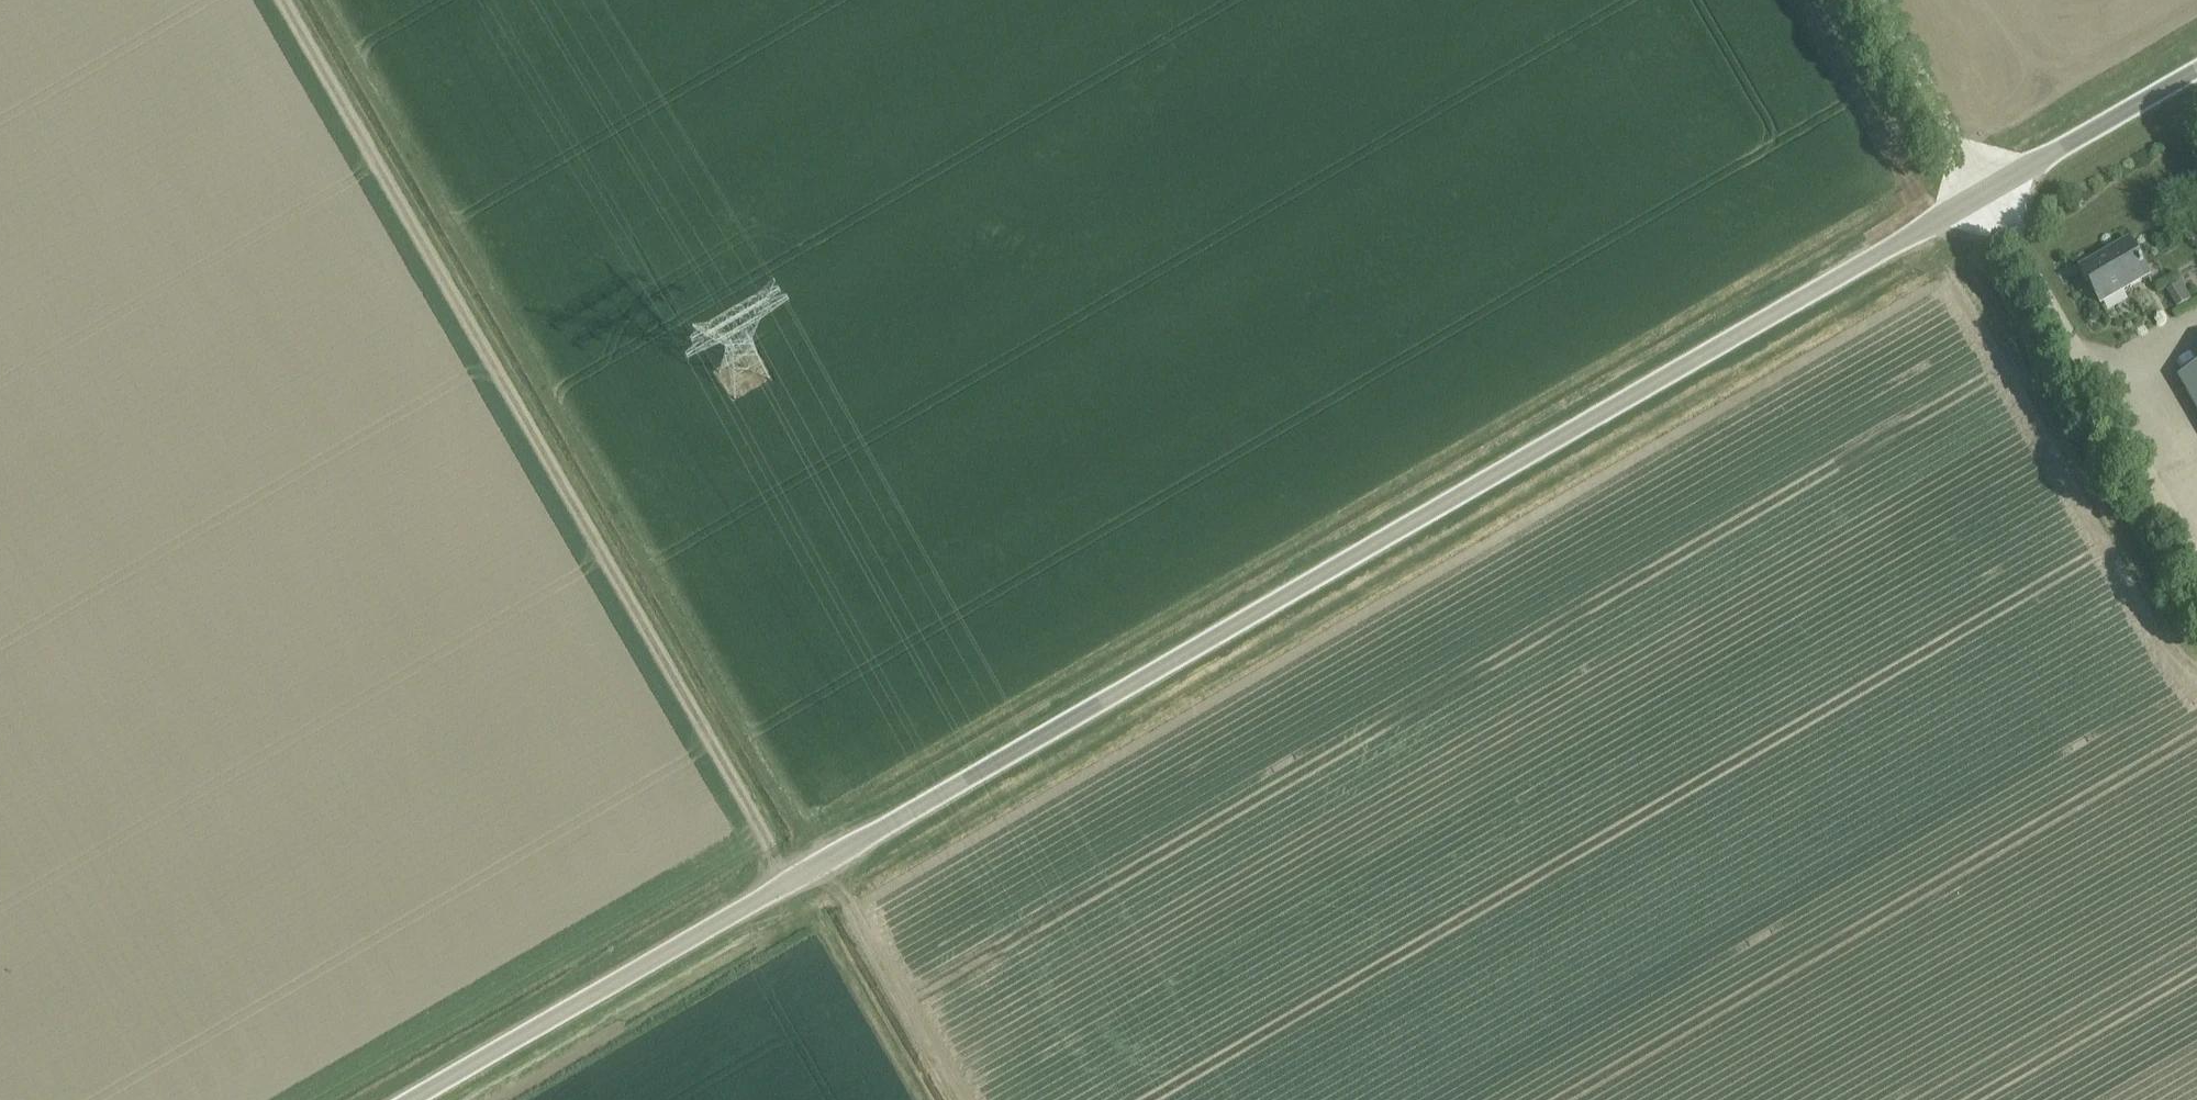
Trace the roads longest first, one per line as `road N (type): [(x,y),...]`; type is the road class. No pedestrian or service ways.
road 1 (unclassified): [(409,1099),(2196,68)]

